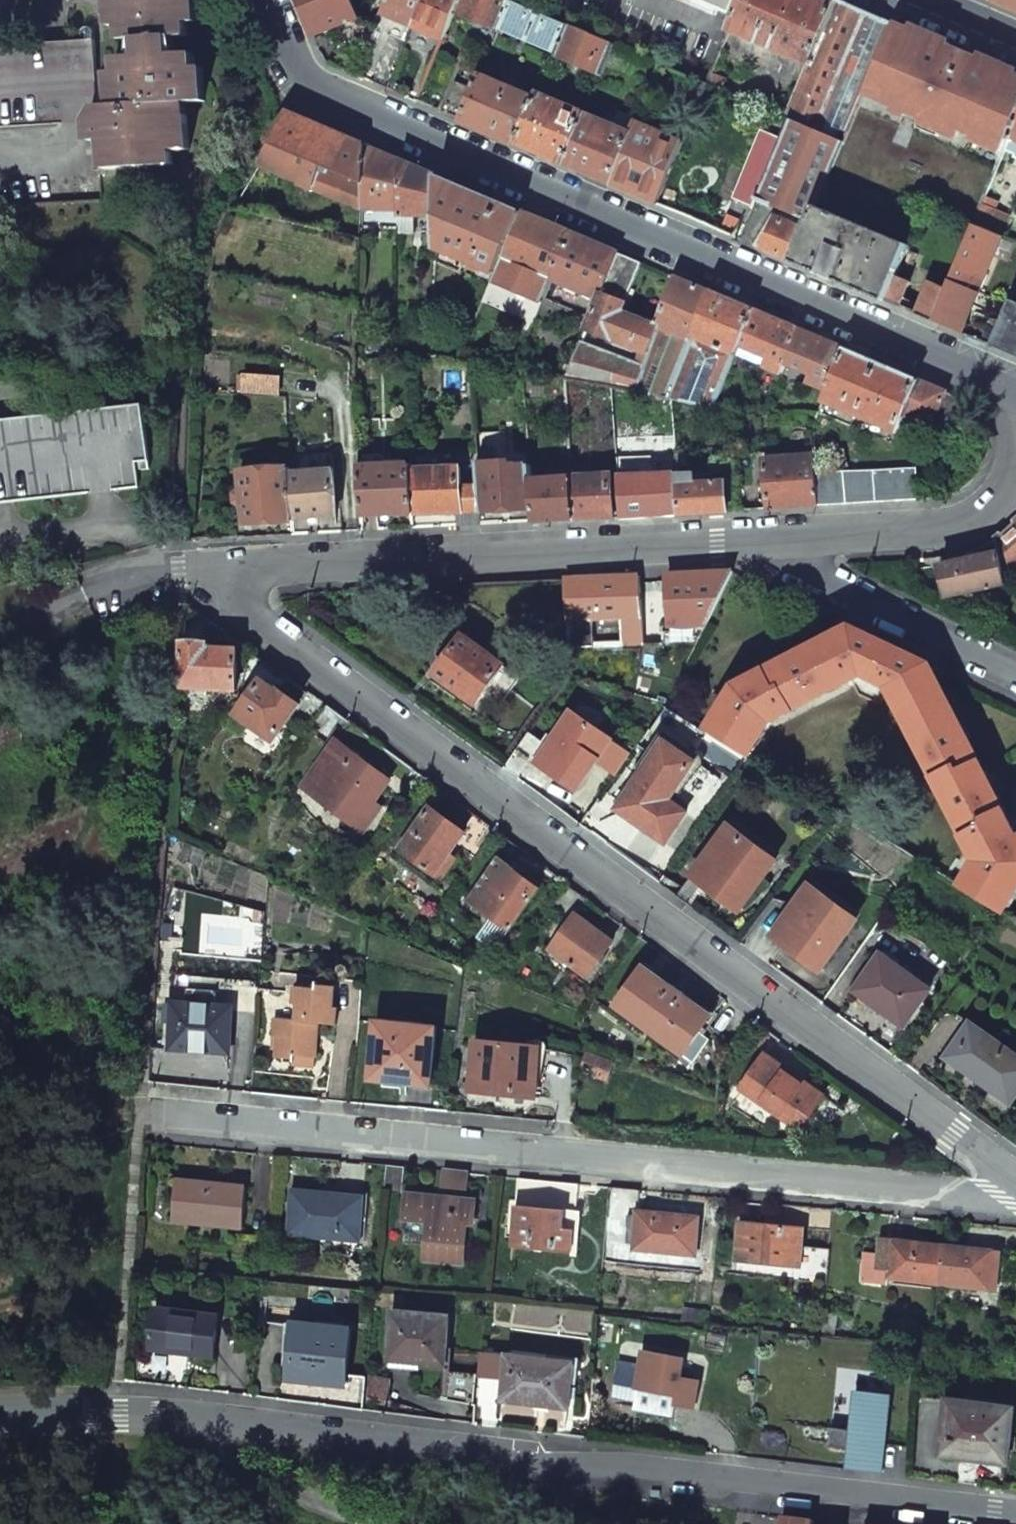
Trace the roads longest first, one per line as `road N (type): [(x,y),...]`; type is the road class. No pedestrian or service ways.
road 1 (residential): [(1015,1172),(203,570),(752,539)]
road 2 (residential): [(1015,1516),(119,1413),(0,1415)]
road 3 (residential): [(139,1114),(1015,1199)]
road 4 (residential): [(273,0),(306,80),(1015,395)]
road 5 (residential): [(752,539),(1015,676)]
road 6 (residential): [(752,539),(987,514),(1015,463)]

